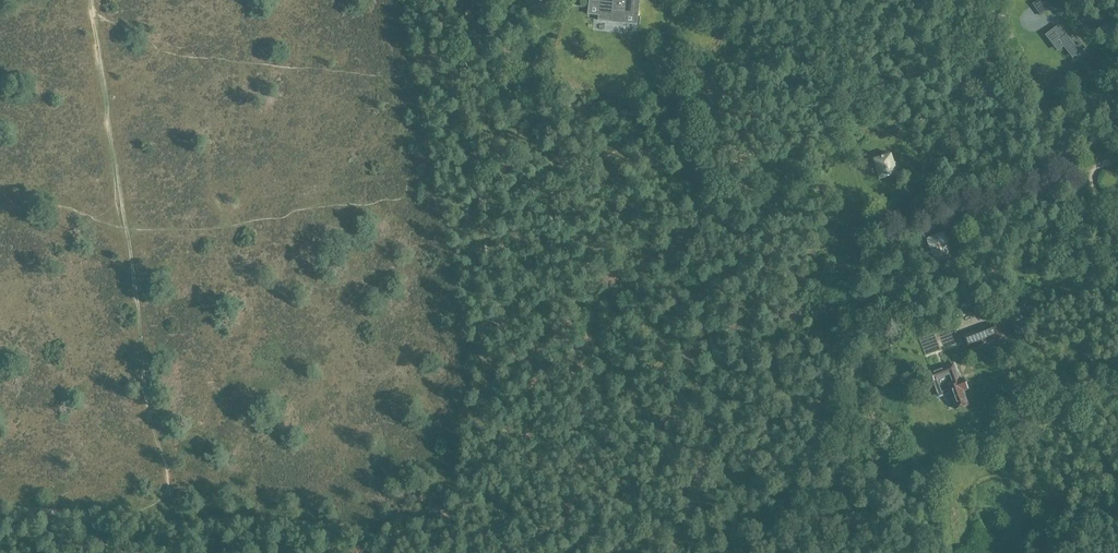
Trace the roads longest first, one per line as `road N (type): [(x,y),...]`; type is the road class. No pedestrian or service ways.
road 1 (track): [(92,0),(147,406),(176,519)]
road 2 (track): [(928,219),(1117,158)]
road 3 (track): [(176,519),(0,509)]

